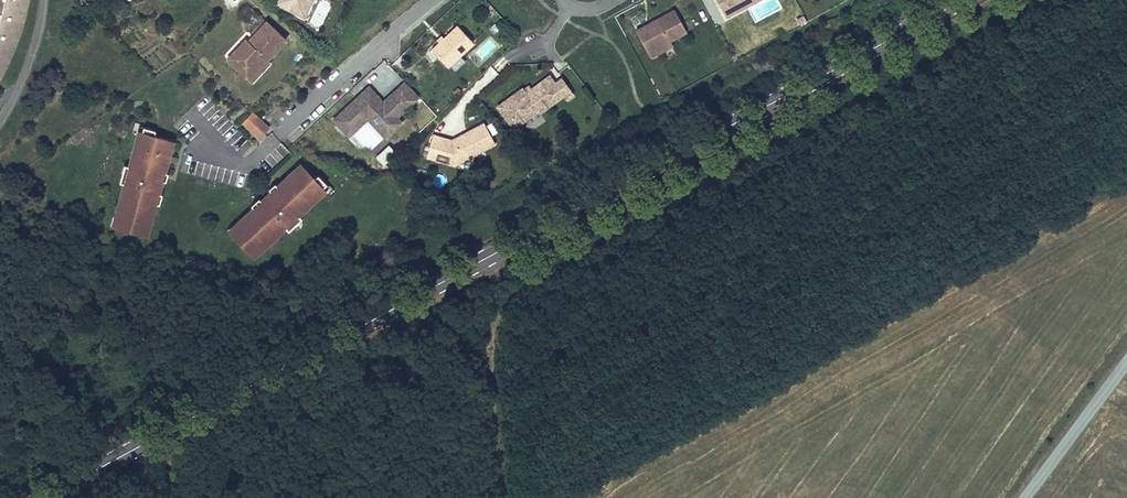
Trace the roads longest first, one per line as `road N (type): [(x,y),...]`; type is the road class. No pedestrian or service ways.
road 1 (primary): [(46,497),(961,0)]
road 2 (track): [(501,497),(491,256)]
road 3 (residential): [(436,0),(278,138)]

